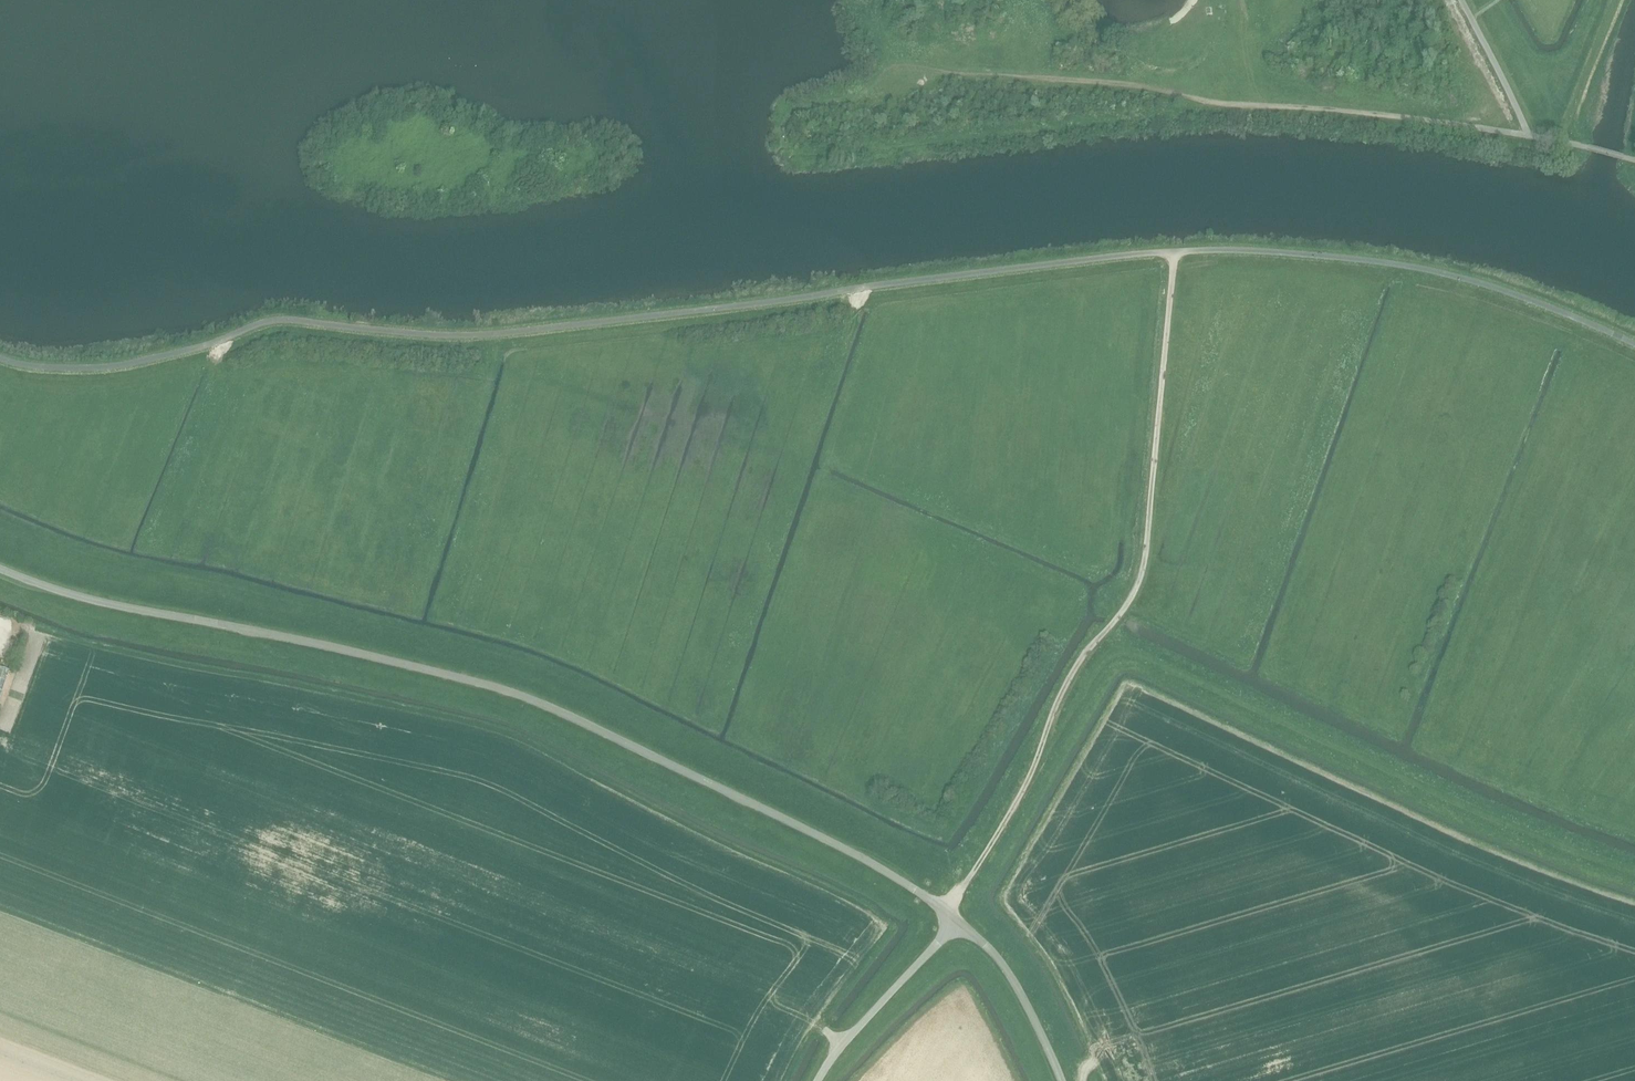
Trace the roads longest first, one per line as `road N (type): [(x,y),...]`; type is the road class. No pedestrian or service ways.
road 1 (unclassified): [(949,916),(874,864),(517,694),(95,602),(0,571)]
road 2 (unclassified): [(818,1080),(941,939),(949,916)]
road 3 (unclassified): [(1062,1080),(1003,964),(949,916)]

